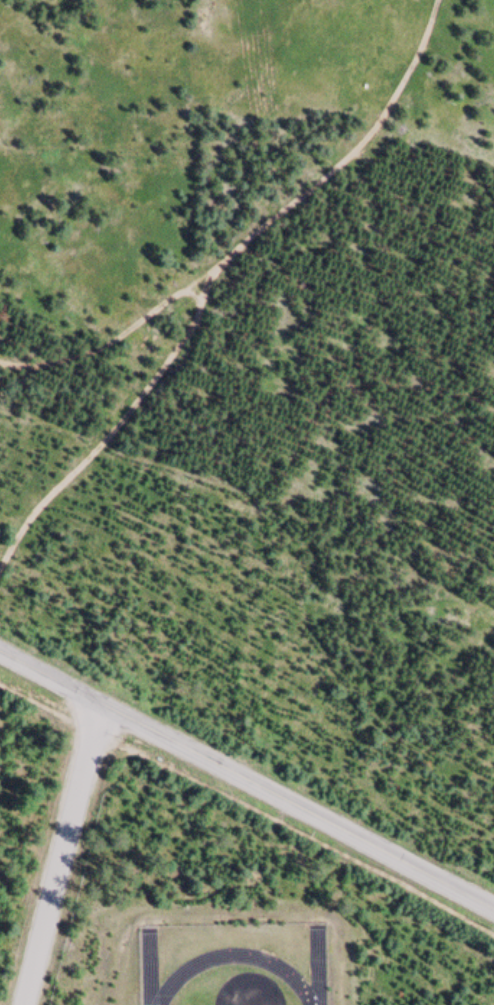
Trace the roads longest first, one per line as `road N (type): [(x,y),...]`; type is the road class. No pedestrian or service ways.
road 1 (tertiary): [(0,651),(493,910)]

